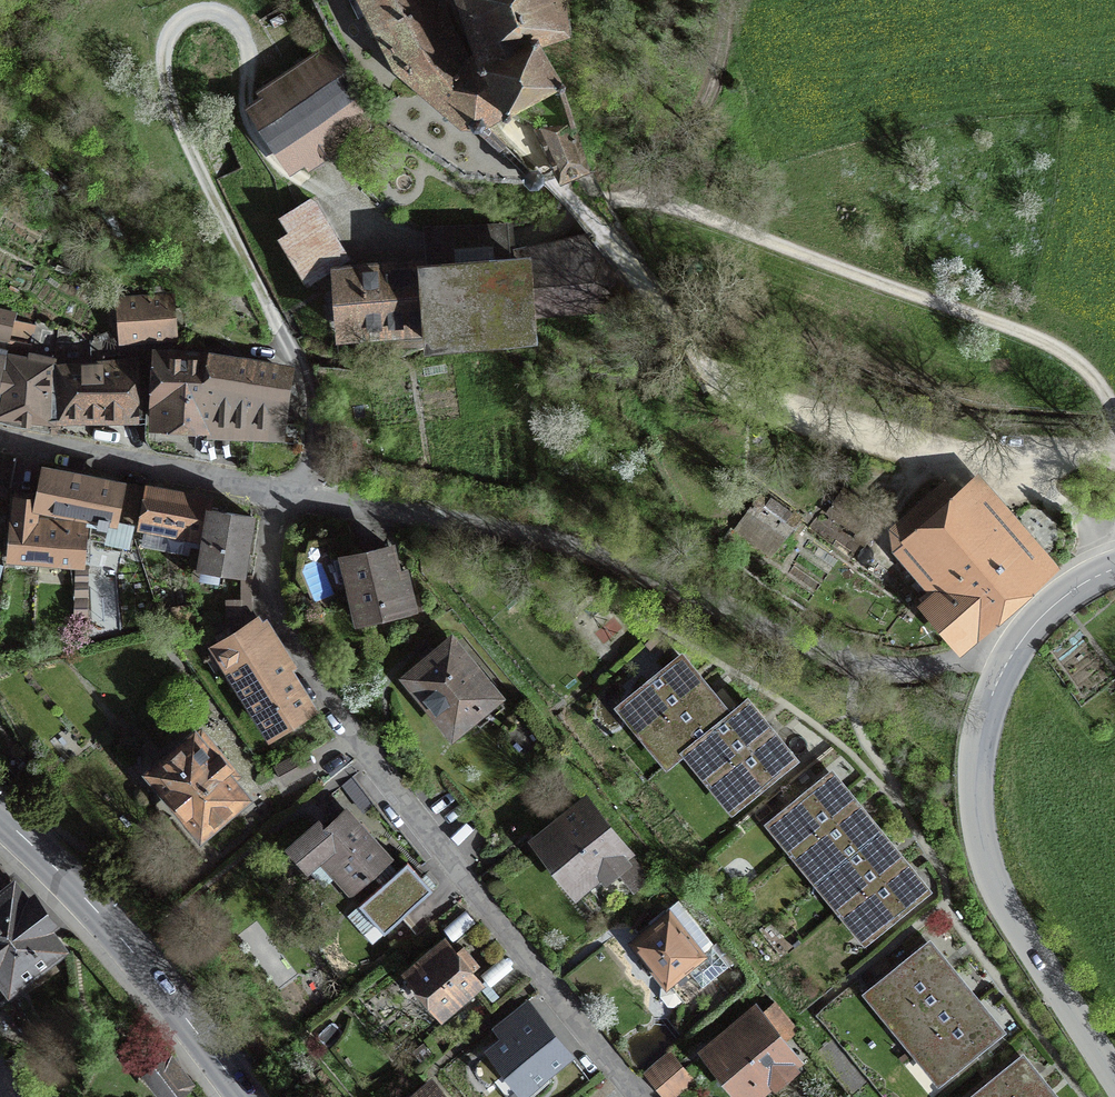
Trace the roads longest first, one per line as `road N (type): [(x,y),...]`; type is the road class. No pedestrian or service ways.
road 1 (residential): [(292,492),(526,530),(861,662),(1008,660)]
road 2 (residential): [(292,492),(273,551),(274,596),(286,619),(445,845),(649,1096)]
road 3 (track): [(301,184),(286,174),(253,121),(250,52),(239,26),(207,11),(184,18),(167,42),(164,64),(183,145),(275,321)]
road 4 (tertiary): [(1114,1079),(1007,908),(983,847),(978,750),(1008,660)]
road 5 (secondary): [(0,815),(86,900),(246,1096)]
road 6 (residential): [(0,430),(292,492)]
road 7 (residential): [(275,321),(304,382),(308,446),(292,492)]
road 8 (tertiary): [(1008,660),(1055,603),(1114,568)]

